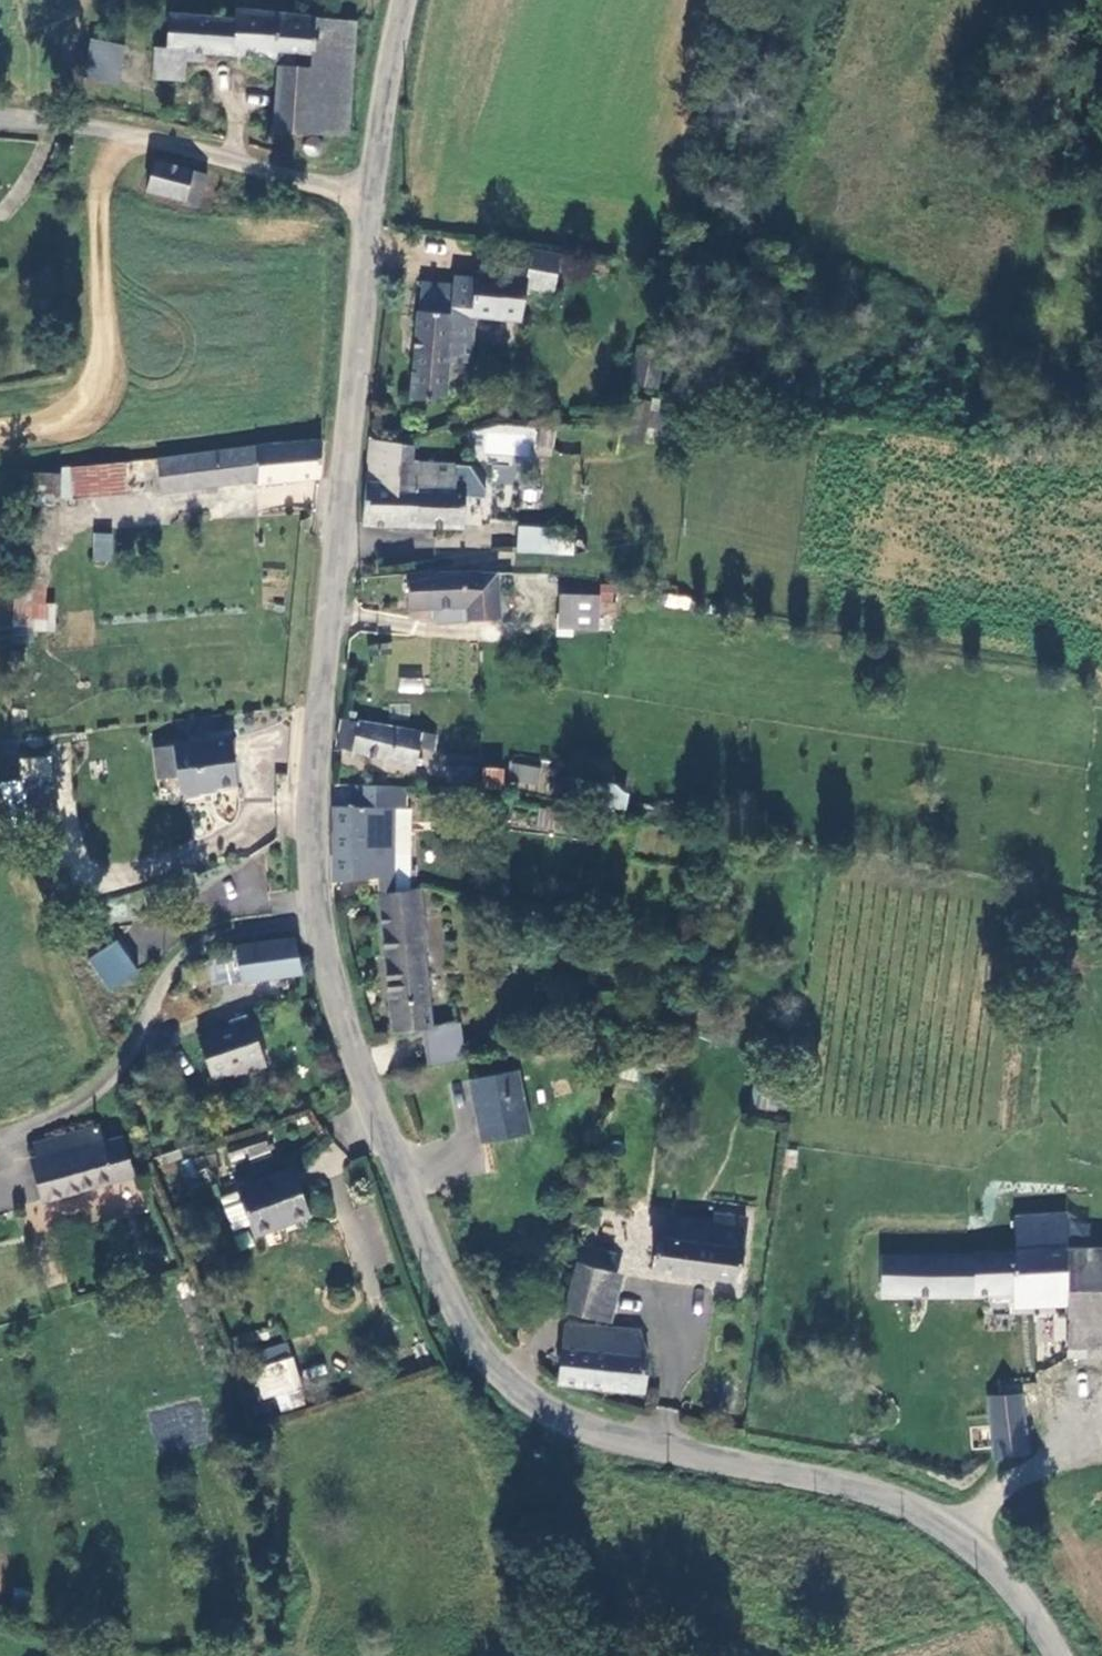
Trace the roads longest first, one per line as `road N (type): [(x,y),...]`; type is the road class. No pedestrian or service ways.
road 1 (unclassified): [(1052,1655),(966,1535),(916,1507),(853,1484),(603,1438),(533,1404),(490,1362),(451,1302),(331,992),(312,905)]
road 2 (unclassified): [(312,905),(307,825),(367,194)]
road 3 (unclassified): [(312,905),(241,922),(172,956),(108,1077),(64,1110),(0,1134)]
road 4 (unclassified): [(0,119),(146,138),(367,194)]
road 5 (unclassified): [(367,194),(402,0)]

